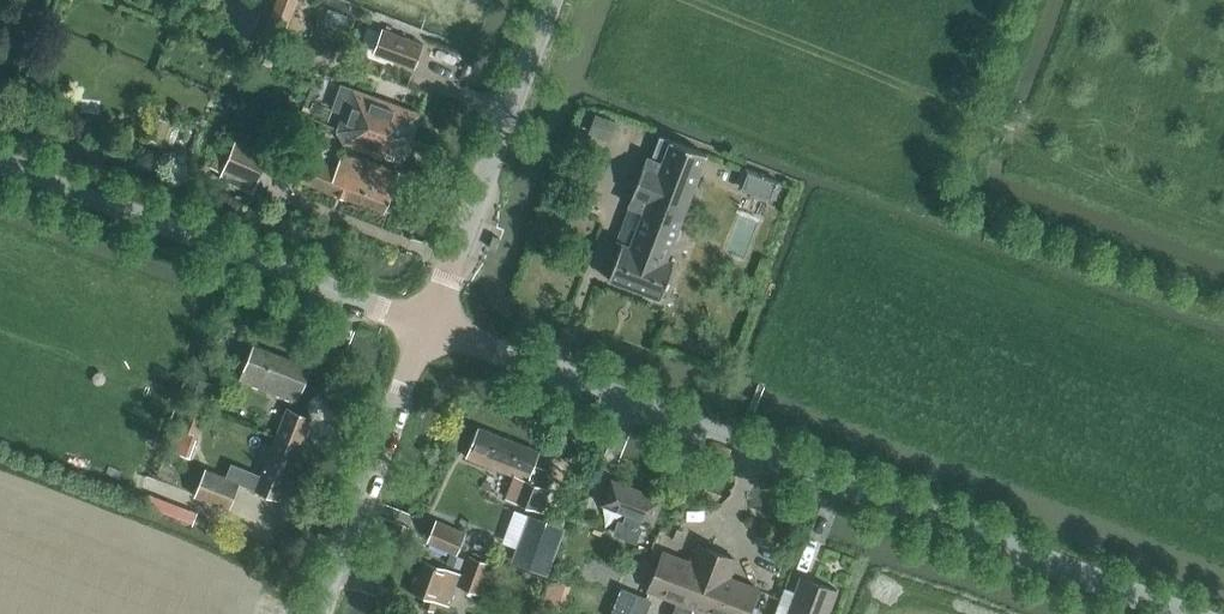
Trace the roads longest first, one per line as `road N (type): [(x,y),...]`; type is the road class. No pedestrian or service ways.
road 1 (unclassified): [(1183,613),(428,325)]
road 2 (unclassified): [(428,325),(0,163)]
road 3 (unclassified): [(551,0),(428,325)]
road 4 (unclassified): [(319,613),(428,325)]

